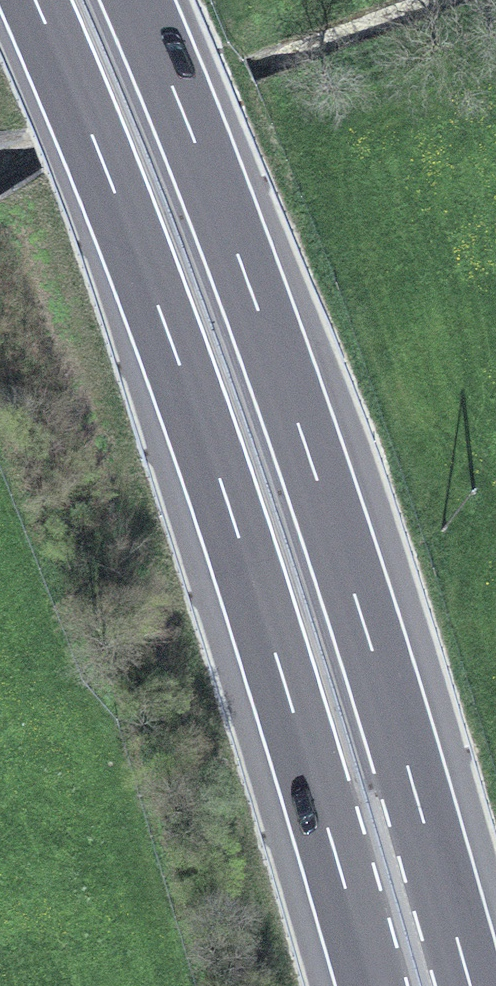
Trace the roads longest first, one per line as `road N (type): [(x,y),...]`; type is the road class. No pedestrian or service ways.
road 1 (motorway): [(33,0),(182,373),(260,606),(371,985)]
road 2 (motorway): [(470,985),(334,526),(134,0)]

